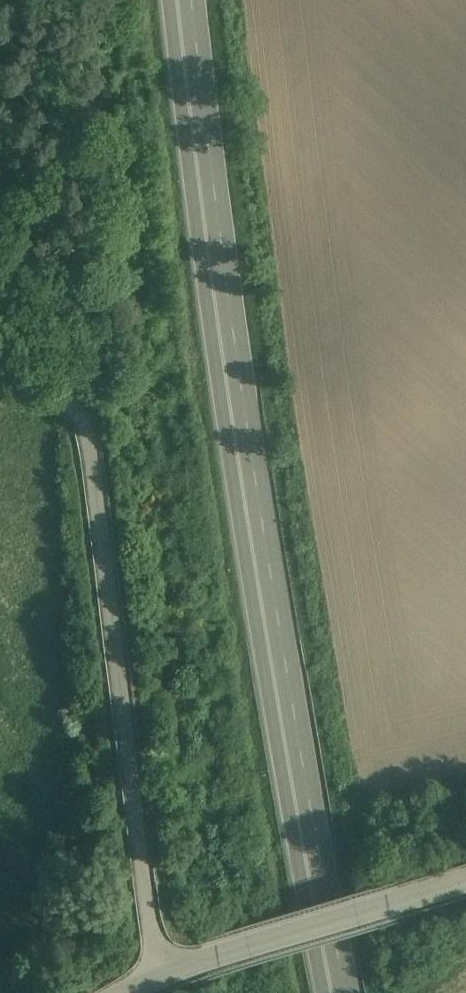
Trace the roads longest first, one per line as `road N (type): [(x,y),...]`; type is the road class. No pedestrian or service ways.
road 1 (trunk): [(180,0),(281,712),(340,992)]
road 2 (unclassified): [(0,375),(59,396),(78,412),(86,436),(159,969)]
road 3 (unclassified): [(465,873),(159,969)]

